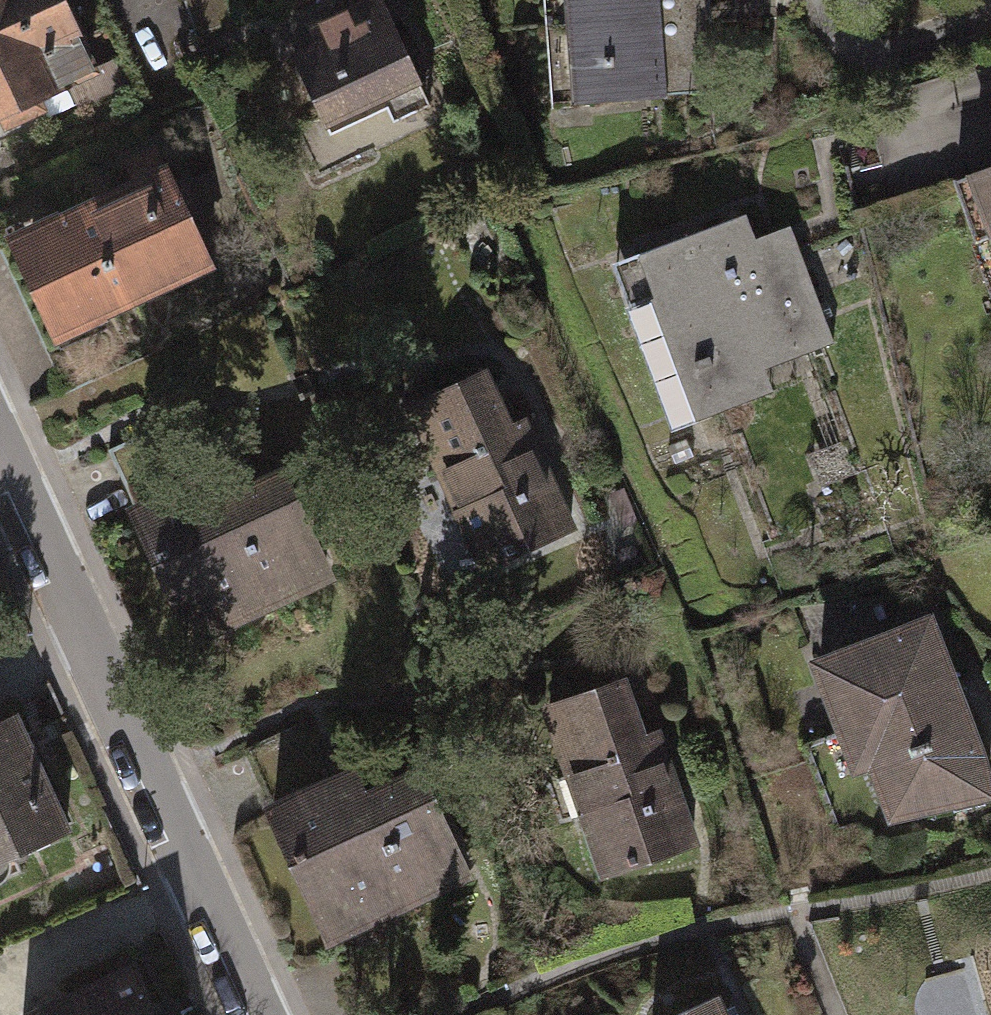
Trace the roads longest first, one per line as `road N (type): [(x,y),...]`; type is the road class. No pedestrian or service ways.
road 1 (residential): [(269,1014),(0,448)]

